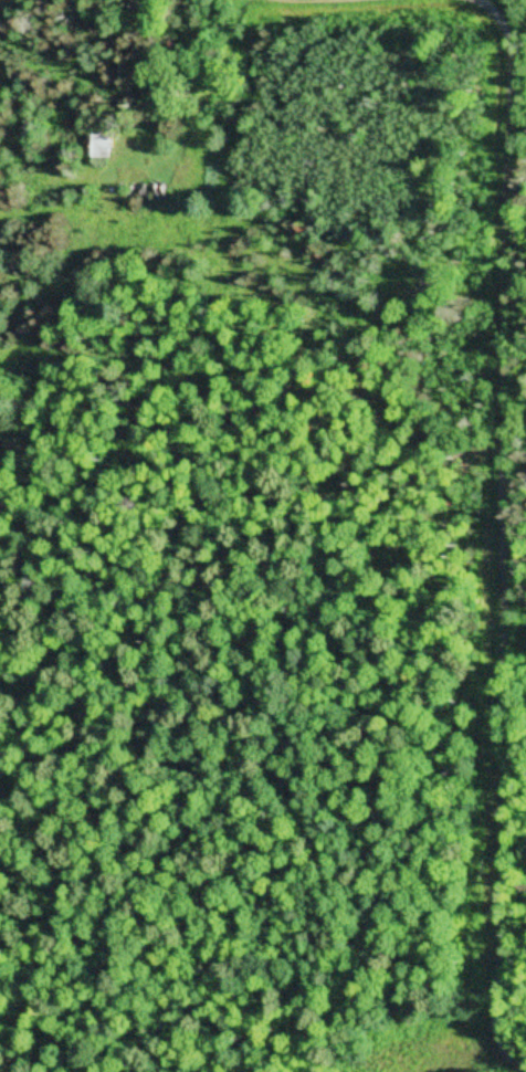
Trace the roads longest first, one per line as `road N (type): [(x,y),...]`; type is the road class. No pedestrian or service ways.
road 1 (residential): [(525,868),(506,471),(511,42),(498,10),(485,0)]

